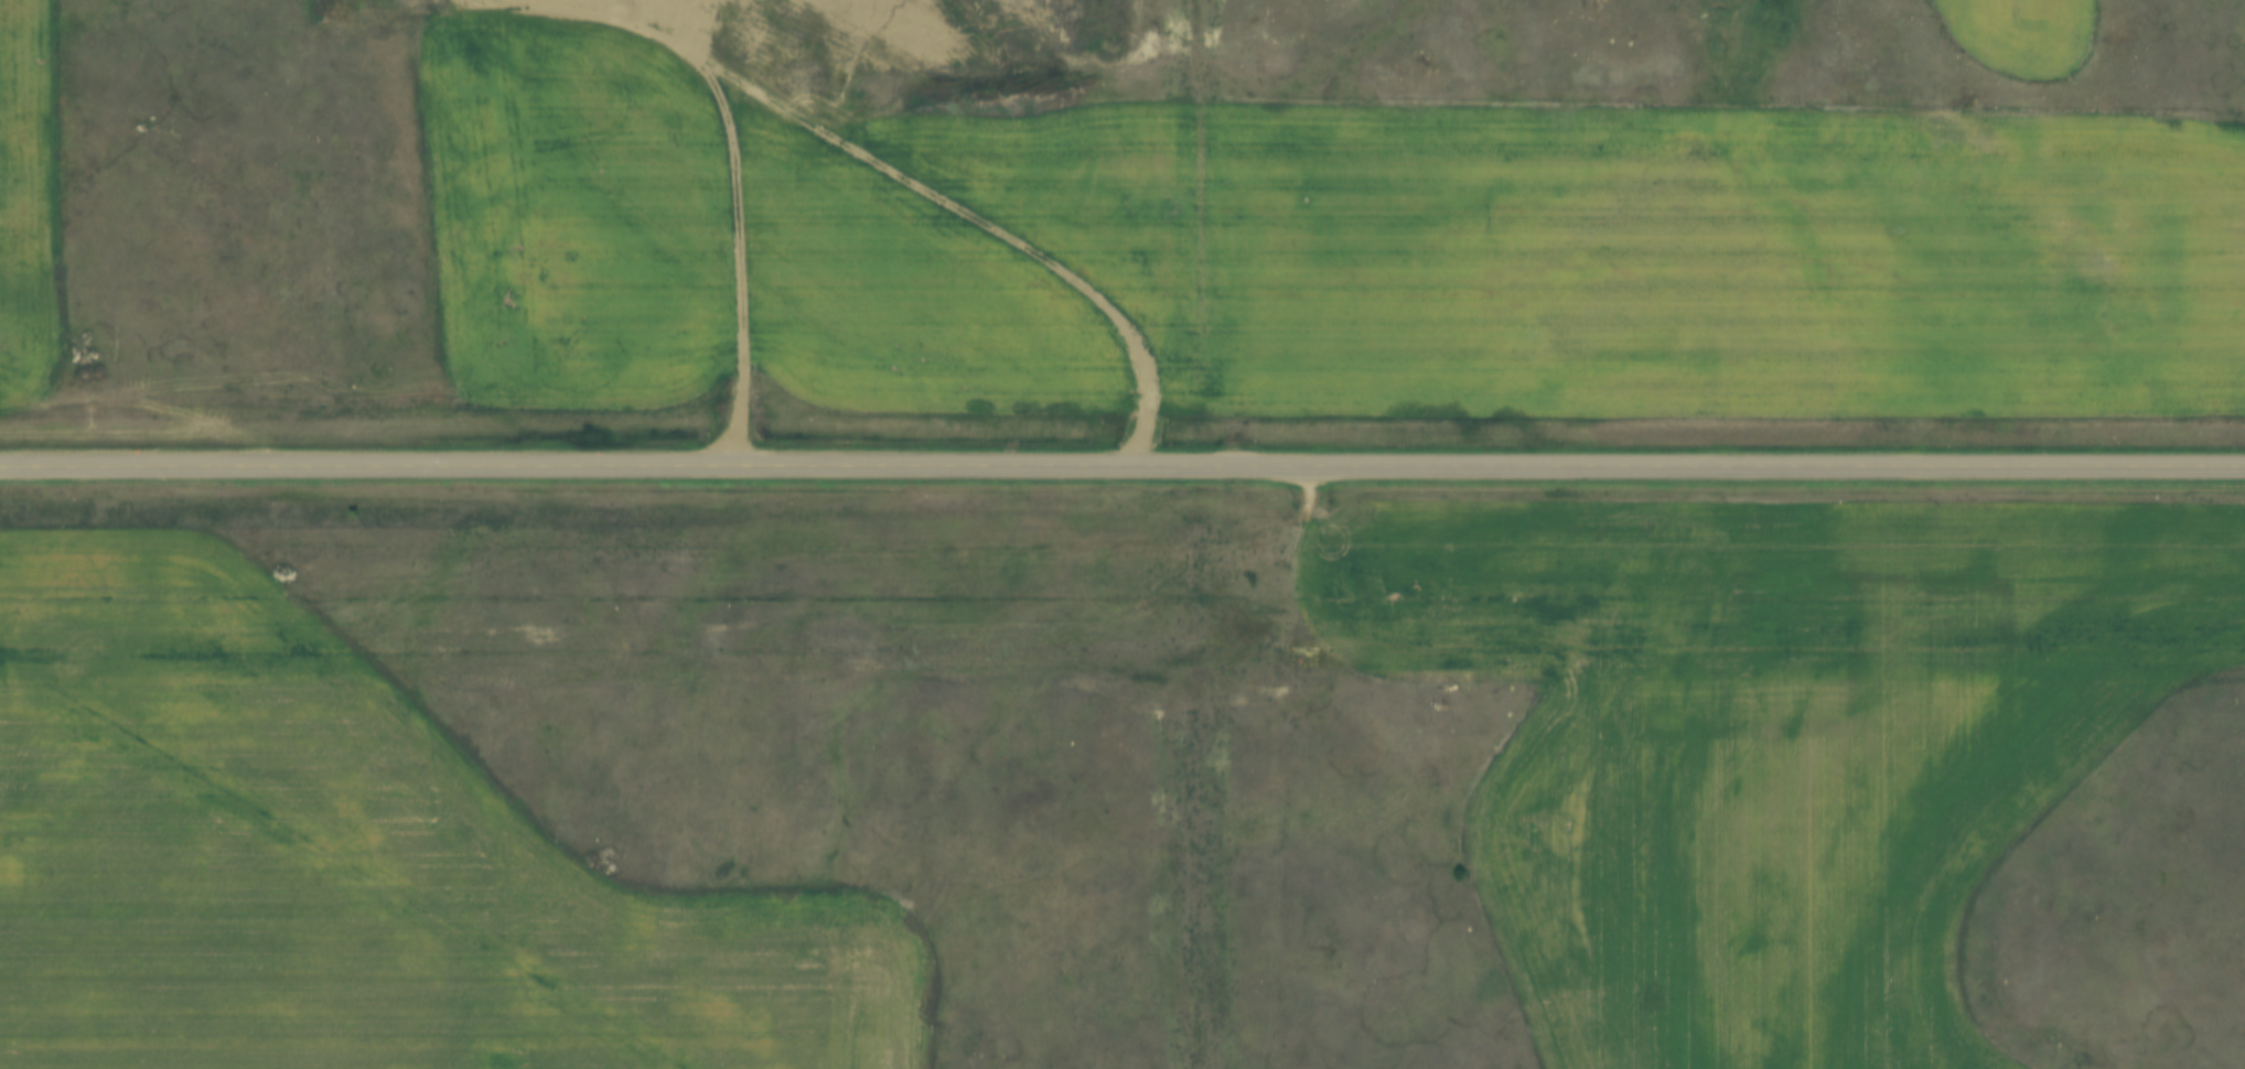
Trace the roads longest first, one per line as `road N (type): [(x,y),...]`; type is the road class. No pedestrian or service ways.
road 1 (tertiary): [(0,467),(530,458),(2244,470)]

